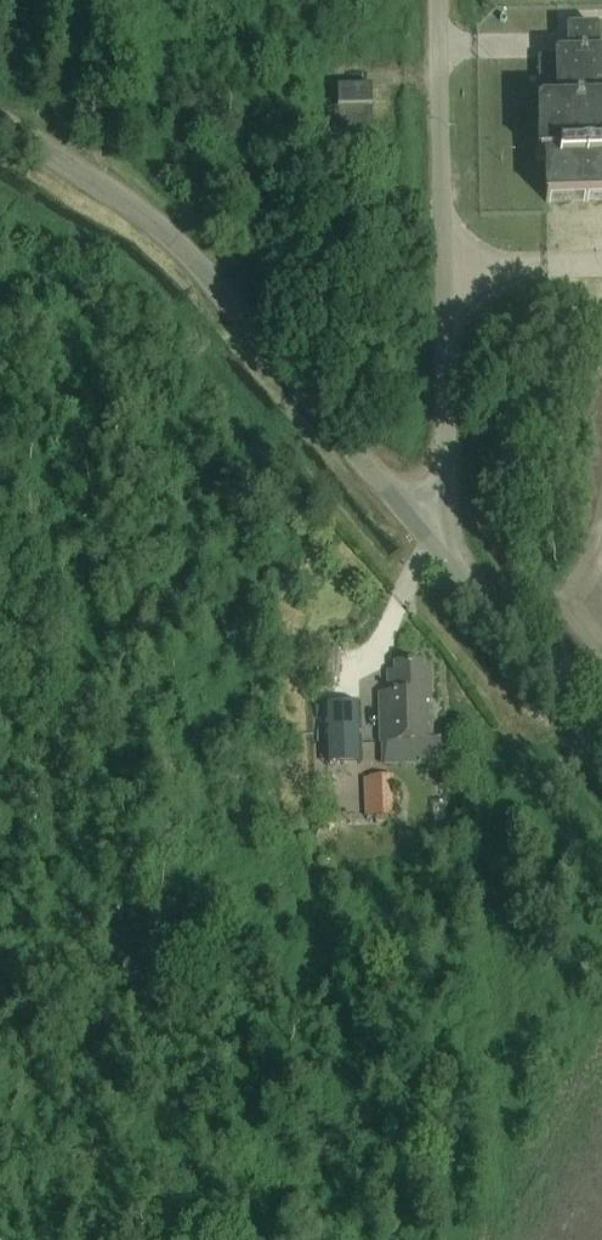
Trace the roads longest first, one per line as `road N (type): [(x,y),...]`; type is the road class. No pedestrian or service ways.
road 1 (residential): [(428,534),(177,248),(125,202),(0,123)]
road 2 (unclassified): [(428,534),(447,463),(437,0)]
road 3 (residential): [(601,739),(428,534)]

